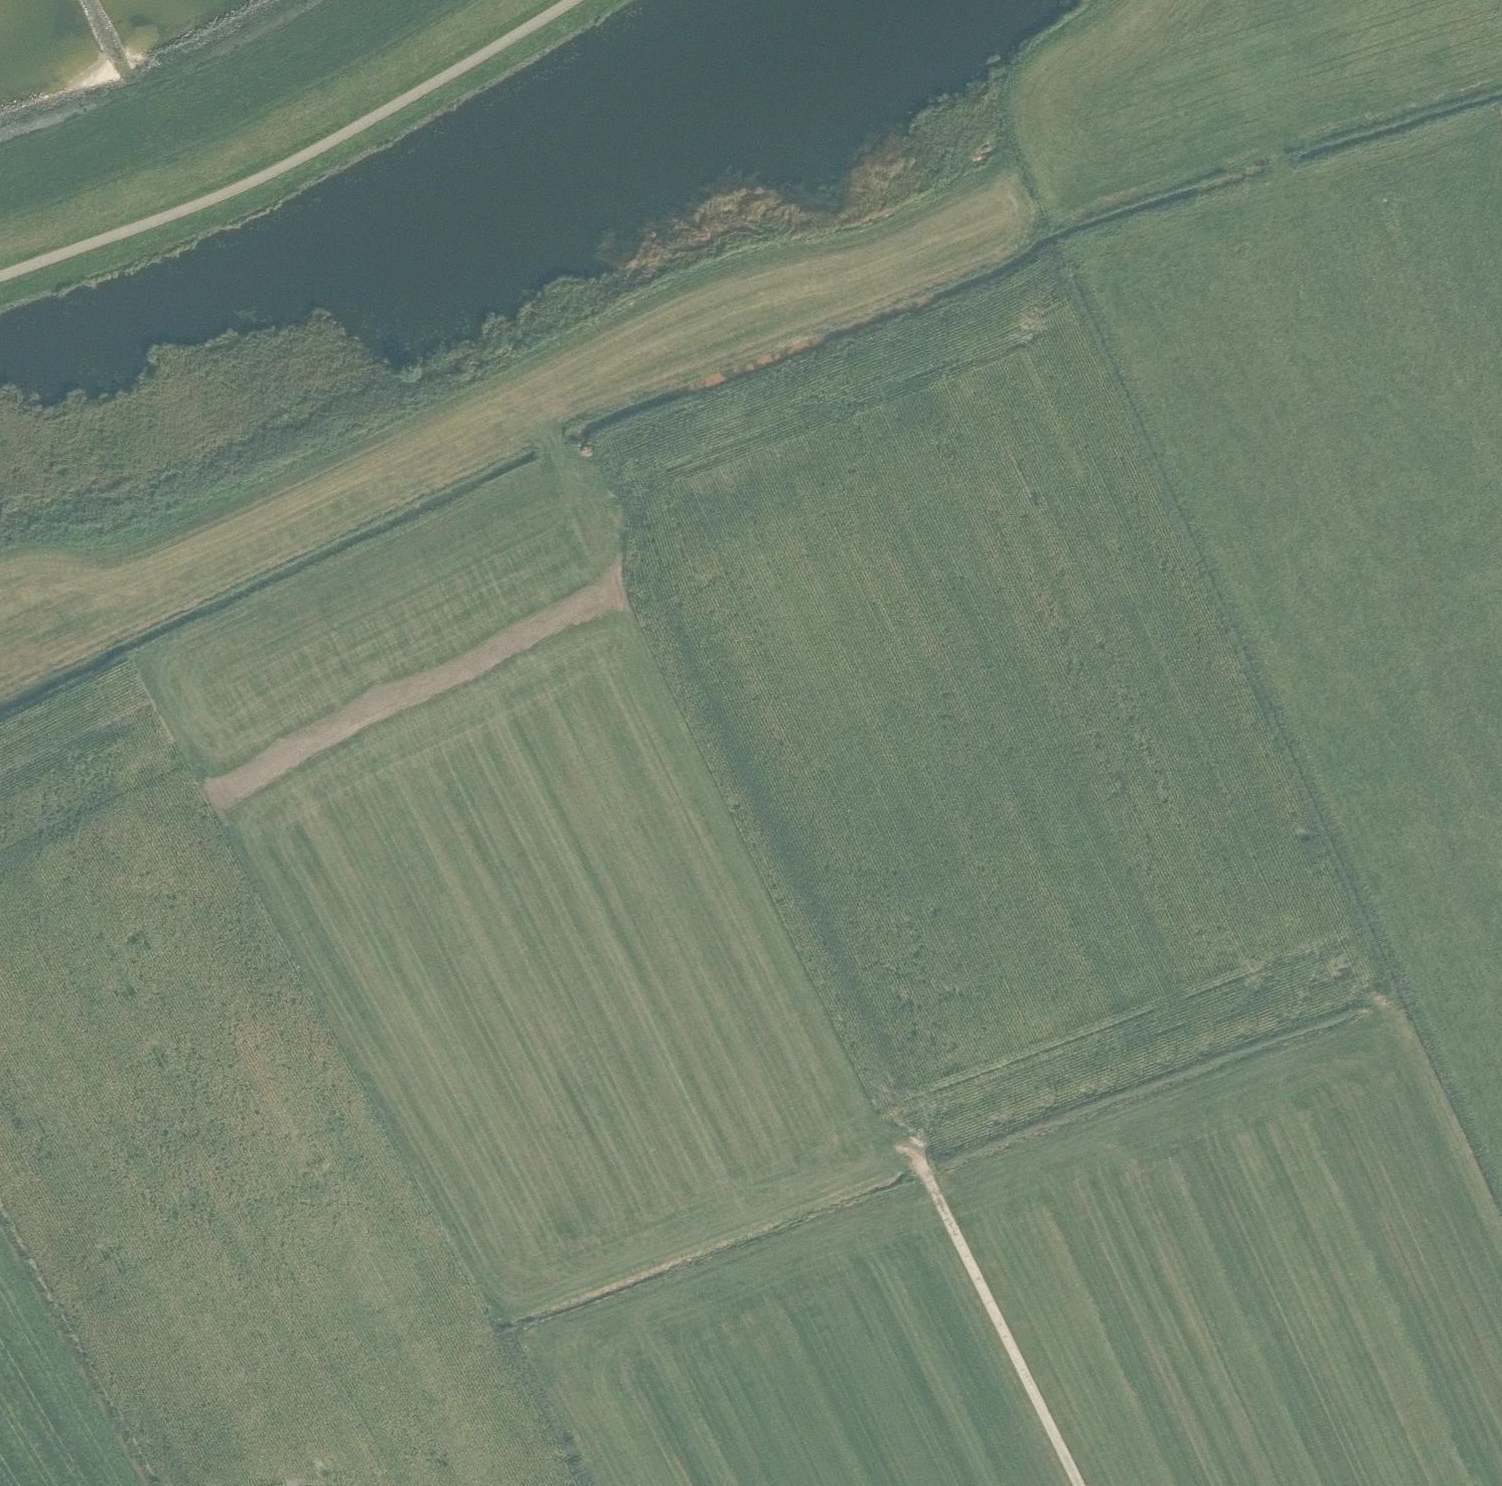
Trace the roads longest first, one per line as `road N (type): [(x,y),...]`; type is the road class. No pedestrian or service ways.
road 1 (track): [(1080,1485),(923,1166)]

